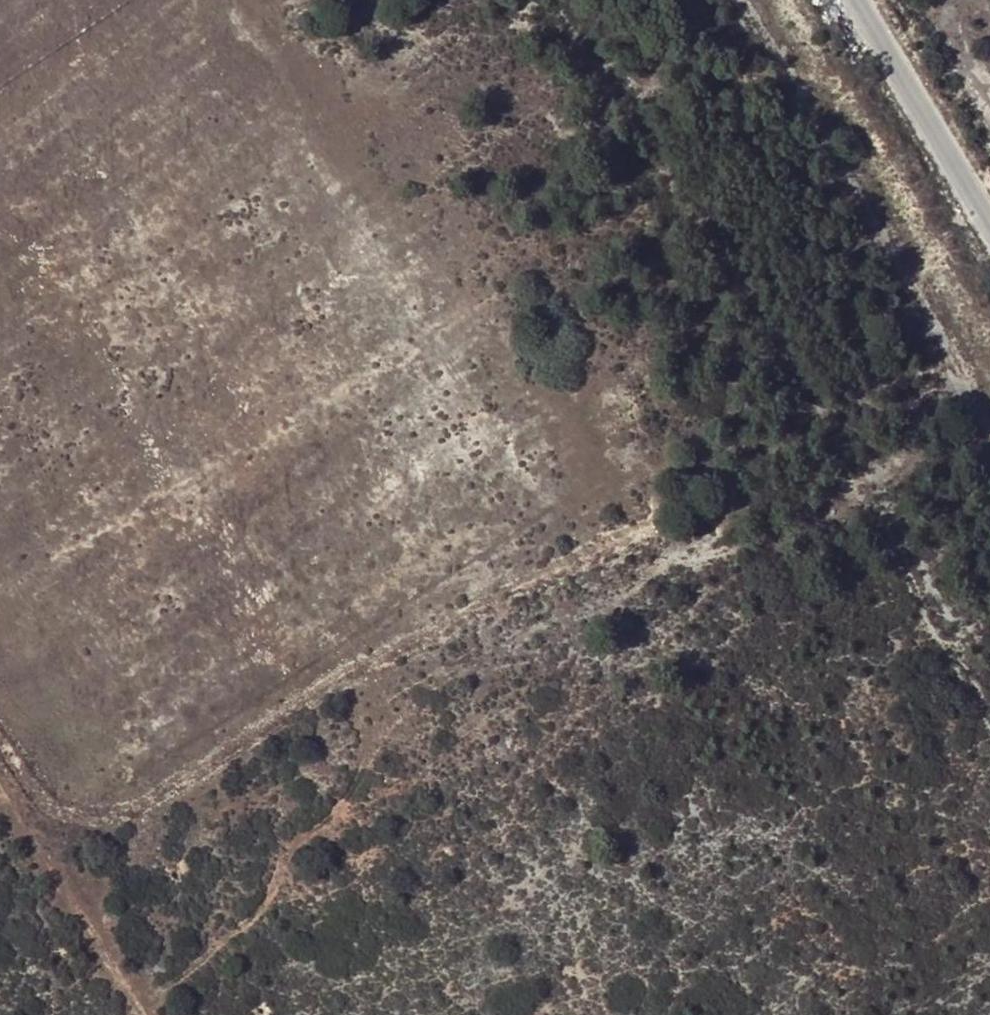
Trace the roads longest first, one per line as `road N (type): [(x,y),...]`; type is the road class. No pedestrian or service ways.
road 1 (unclassified): [(989,228),(854,0)]
road 2 (track): [(141,1014),(0,791)]

